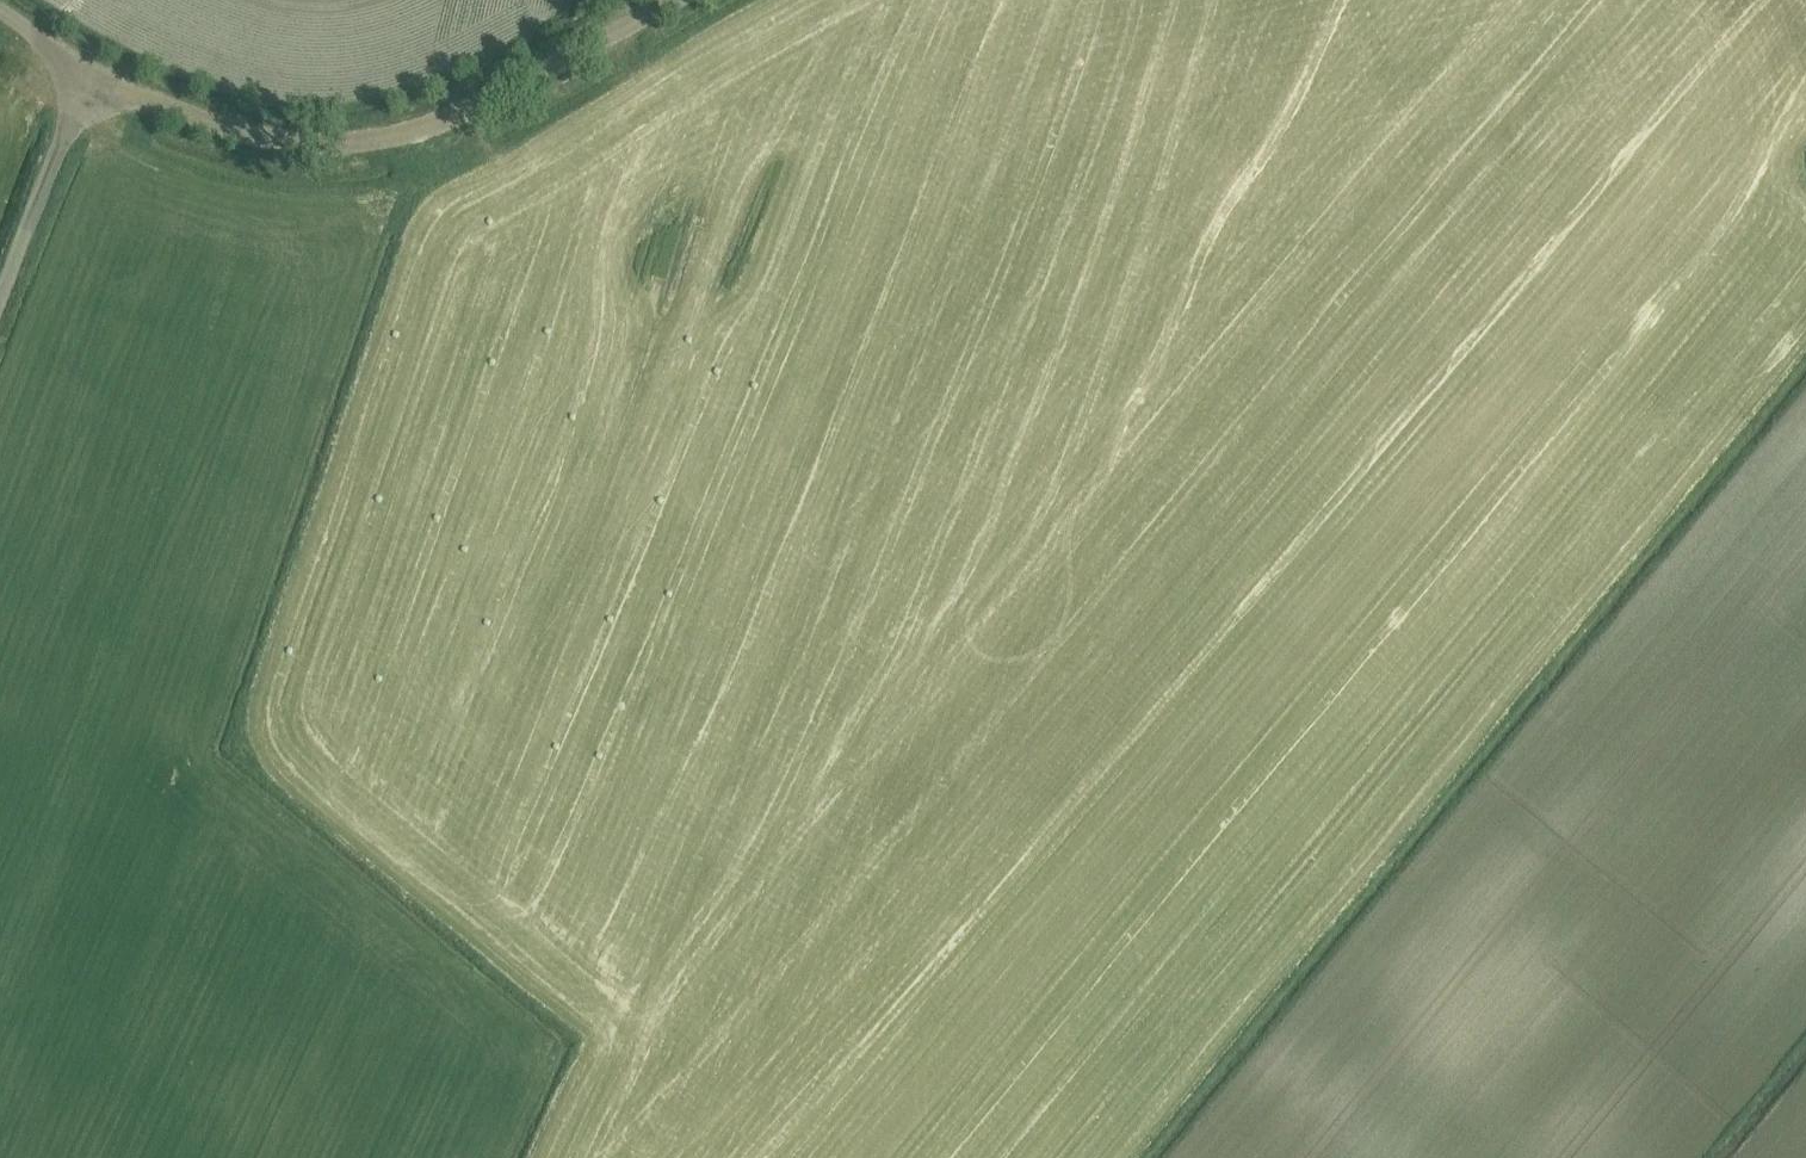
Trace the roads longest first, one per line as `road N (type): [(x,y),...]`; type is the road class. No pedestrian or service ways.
road 1 (unclassified): [(84,72),(243,133),(370,137),(432,119),(679,0)]
road 2 (unclassified): [(0,299),(84,72)]

